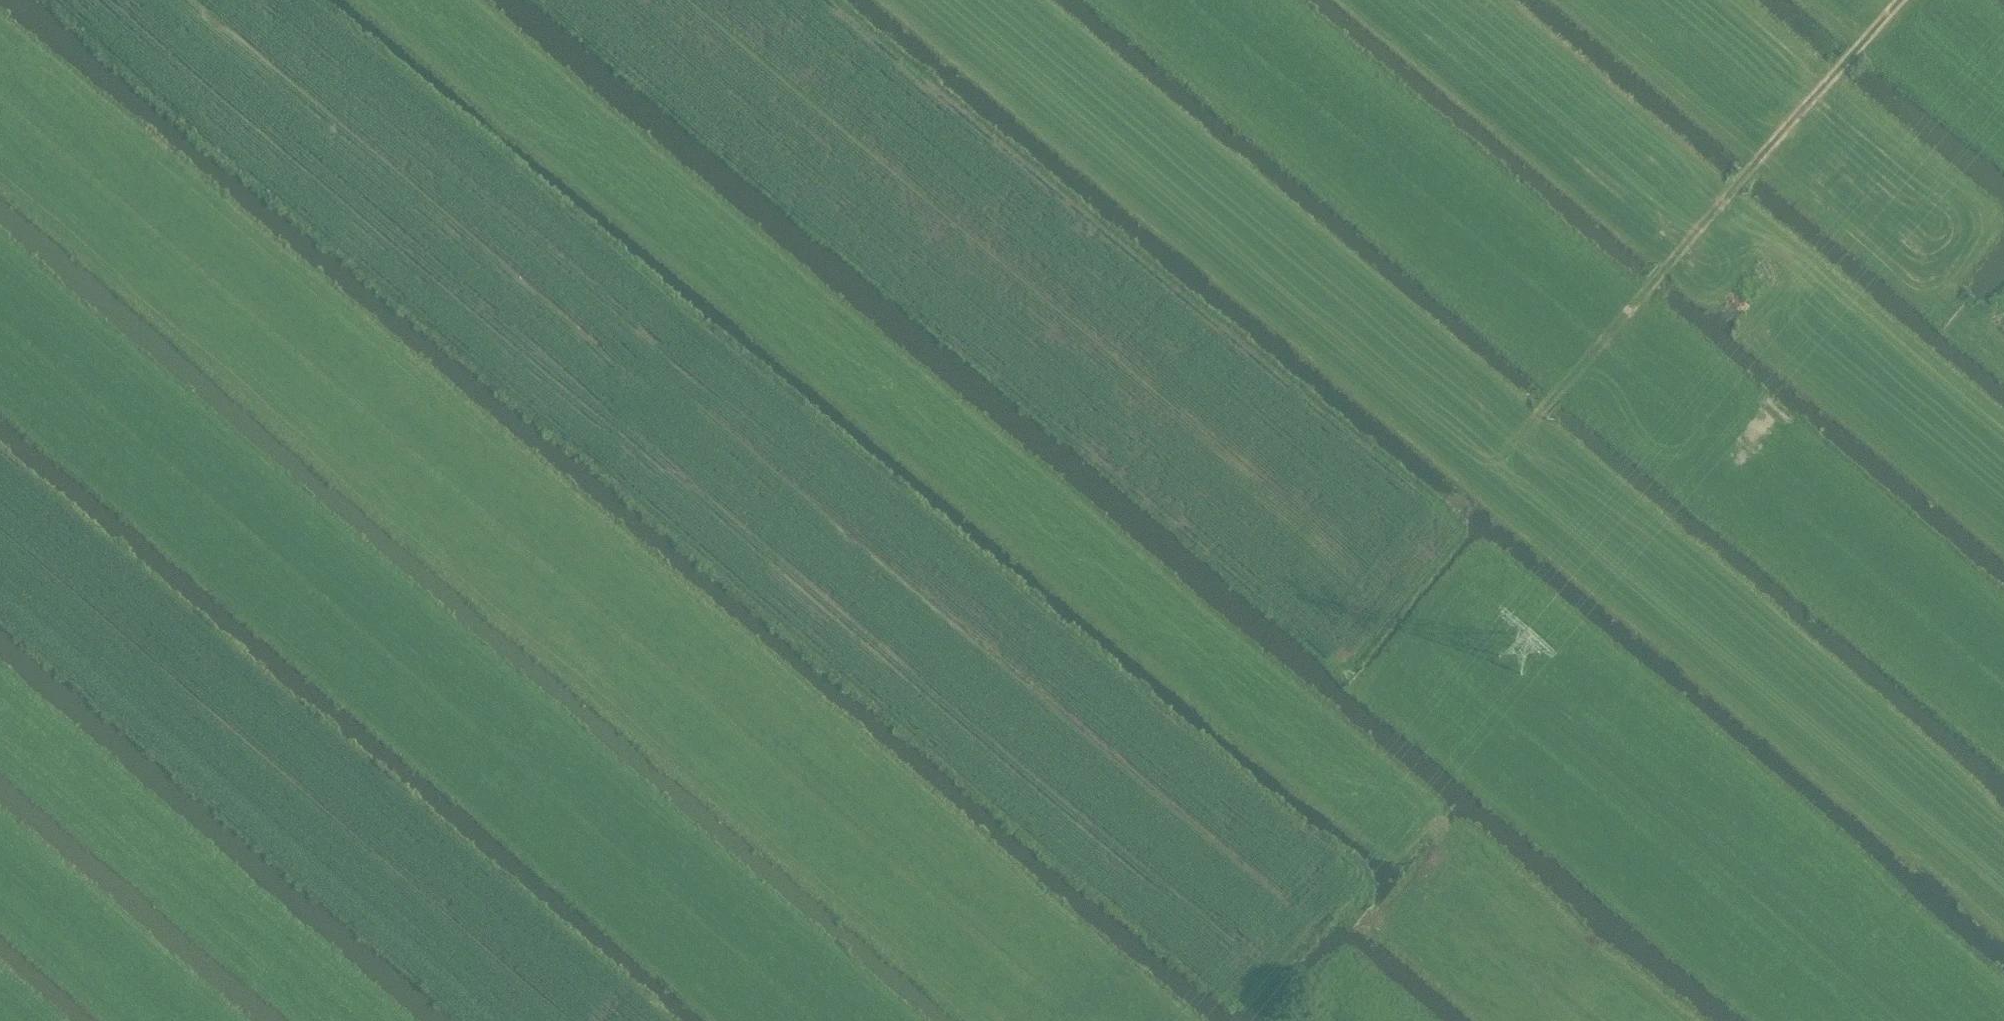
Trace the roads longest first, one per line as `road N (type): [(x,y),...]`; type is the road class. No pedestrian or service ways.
road 1 (track): [(1527,426),(1899,0)]

